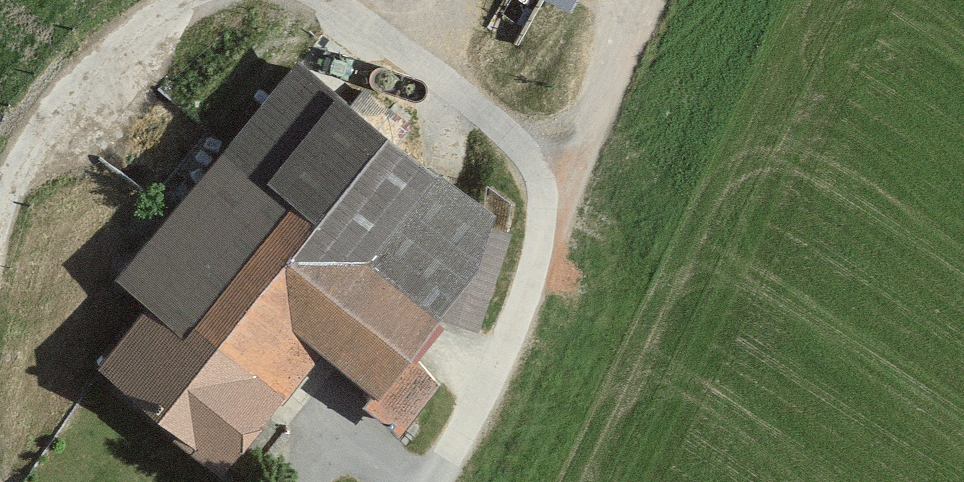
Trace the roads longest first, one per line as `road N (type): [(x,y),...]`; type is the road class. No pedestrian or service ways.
road 1 (track): [(428,481),(467,417),(552,222),(498,126),(334,0)]
road 2 (track): [(170,0),(87,58),(0,188)]
road 3 (track): [(552,222),(665,0)]

